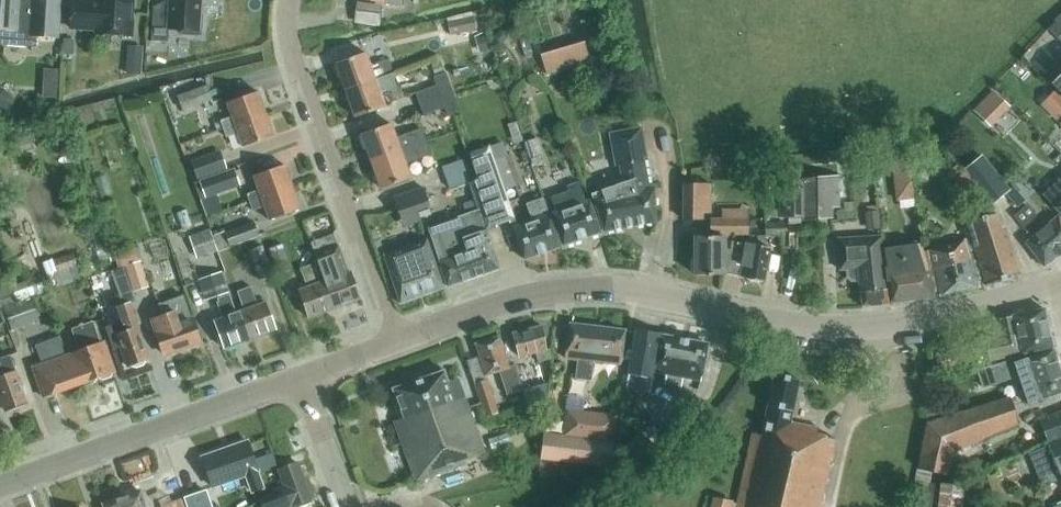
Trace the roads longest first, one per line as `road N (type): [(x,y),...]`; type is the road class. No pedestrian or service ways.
road 1 (tertiary): [(399,340),(555,291),(639,292),(849,327),(915,320),(1060,285)]
road 2 (residential): [(291,0),(296,62),(399,340)]
road 3 (tertiary): [(0,485),(301,376)]
road 4 (residential): [(348,506),(301,376)]

